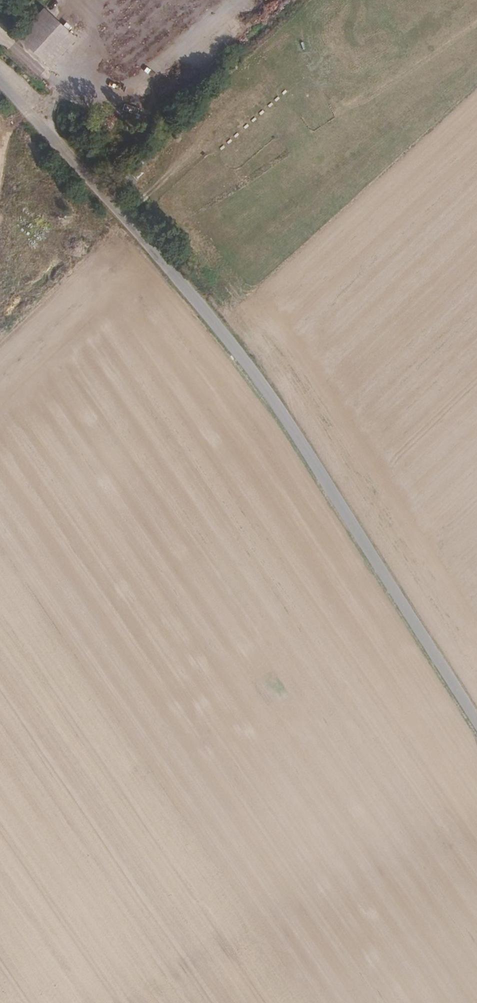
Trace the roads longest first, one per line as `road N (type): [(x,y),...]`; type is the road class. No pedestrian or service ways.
road 1 (unclassified): [(476,709),(312,446),(208,307),(0,80)]

